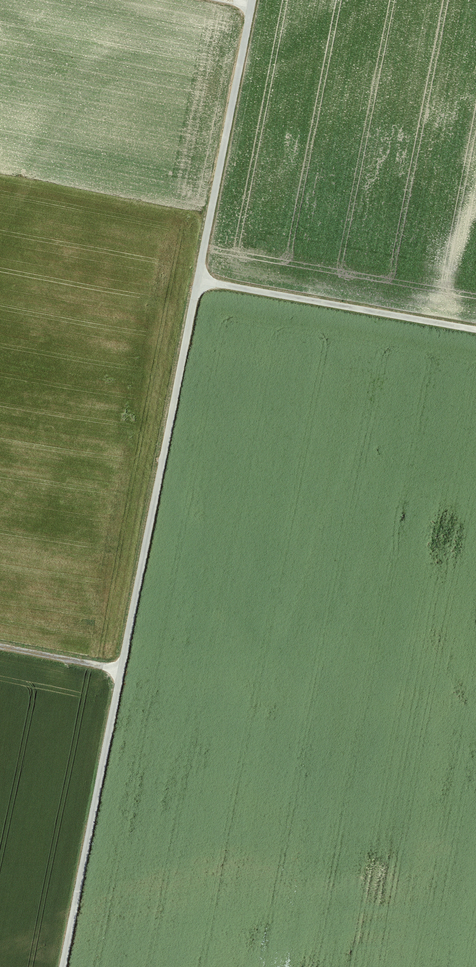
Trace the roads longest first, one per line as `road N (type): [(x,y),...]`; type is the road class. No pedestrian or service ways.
road 1 (track): [(61,966),(253,0)]
road 2 (track): [(475,330),(198,280)]
road 3 (track): [(121,668),(0,644)]

